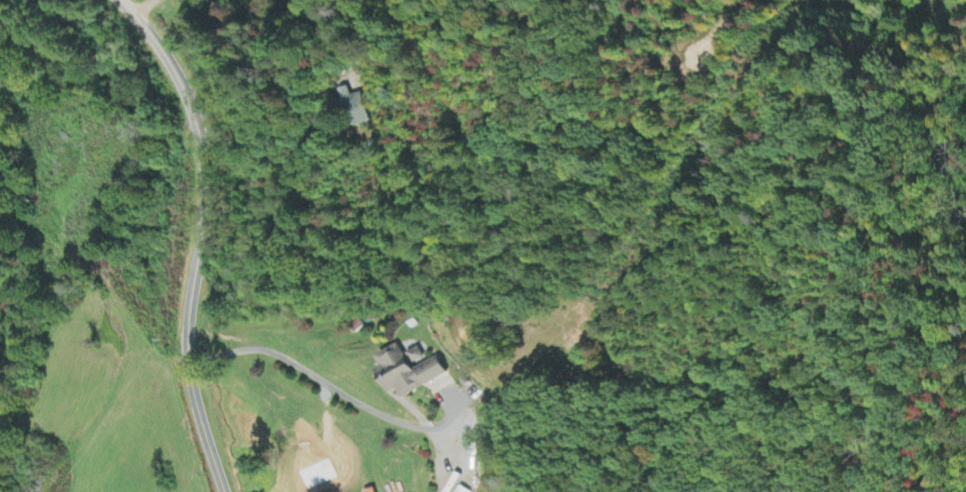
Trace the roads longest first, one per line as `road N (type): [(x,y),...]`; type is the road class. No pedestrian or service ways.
road 1 (residential): [(223,491),(189,385),(185,322),(200,247),(203,165),(178,82),(121,0)]

